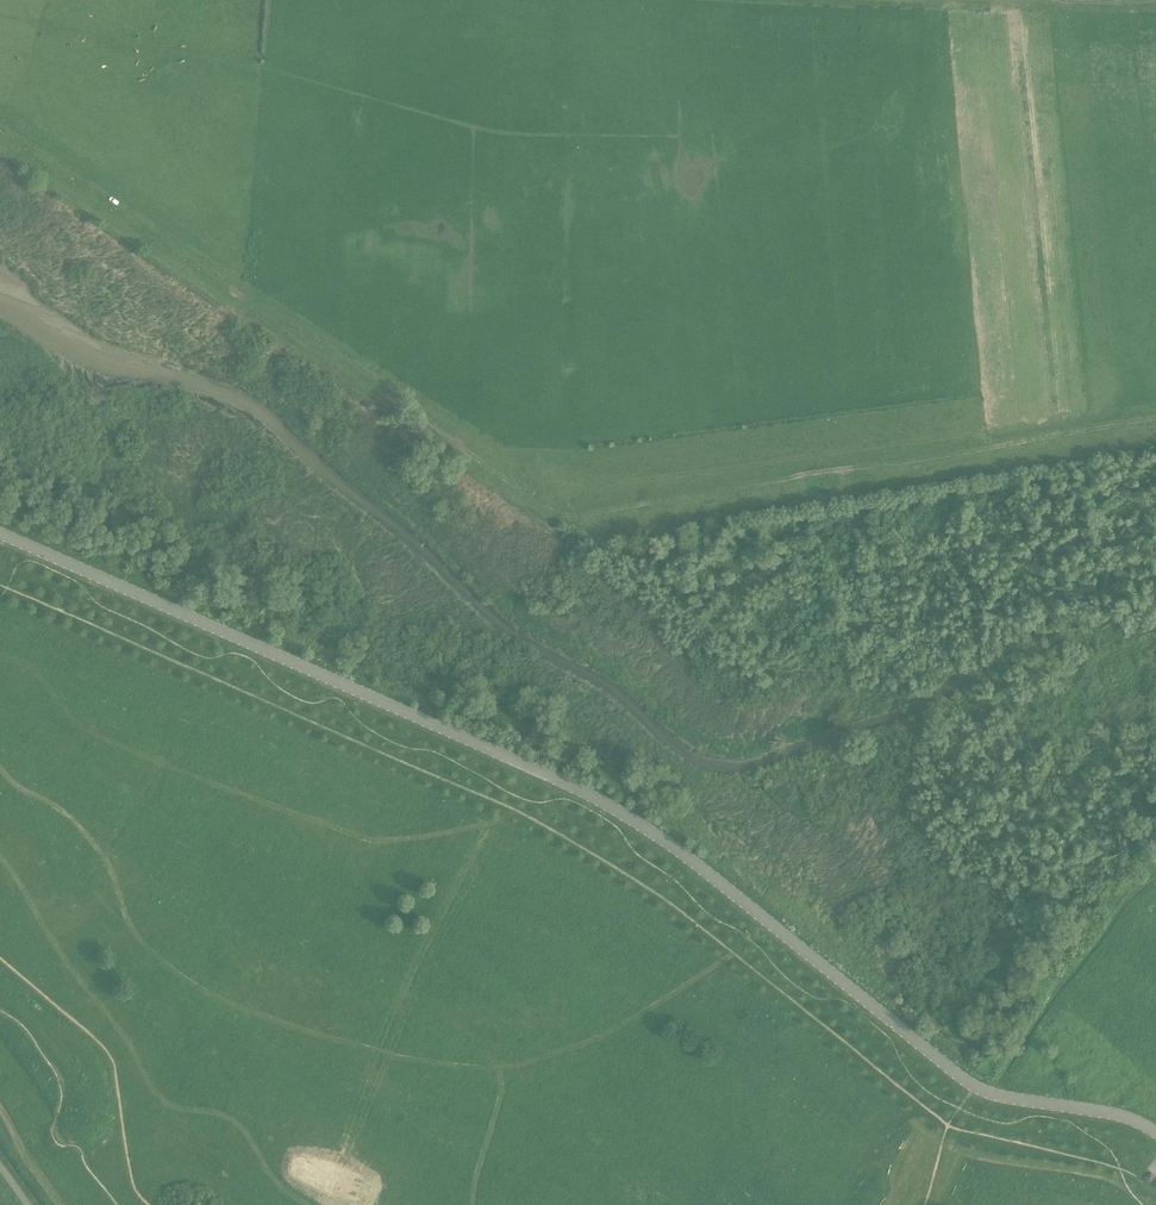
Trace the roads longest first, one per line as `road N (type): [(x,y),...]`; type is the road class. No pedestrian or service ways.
road 1 (unclassified): [(1155,1132),(1114,1111),(975,1087),(711,875),(612,806),(0,533)]
road 2 (track): [(118,1204),(77,1150),(60,1141),(56,1073),(24,1026),(0,1010)]
road 3 (track): [(1155,408),(997,433)]

